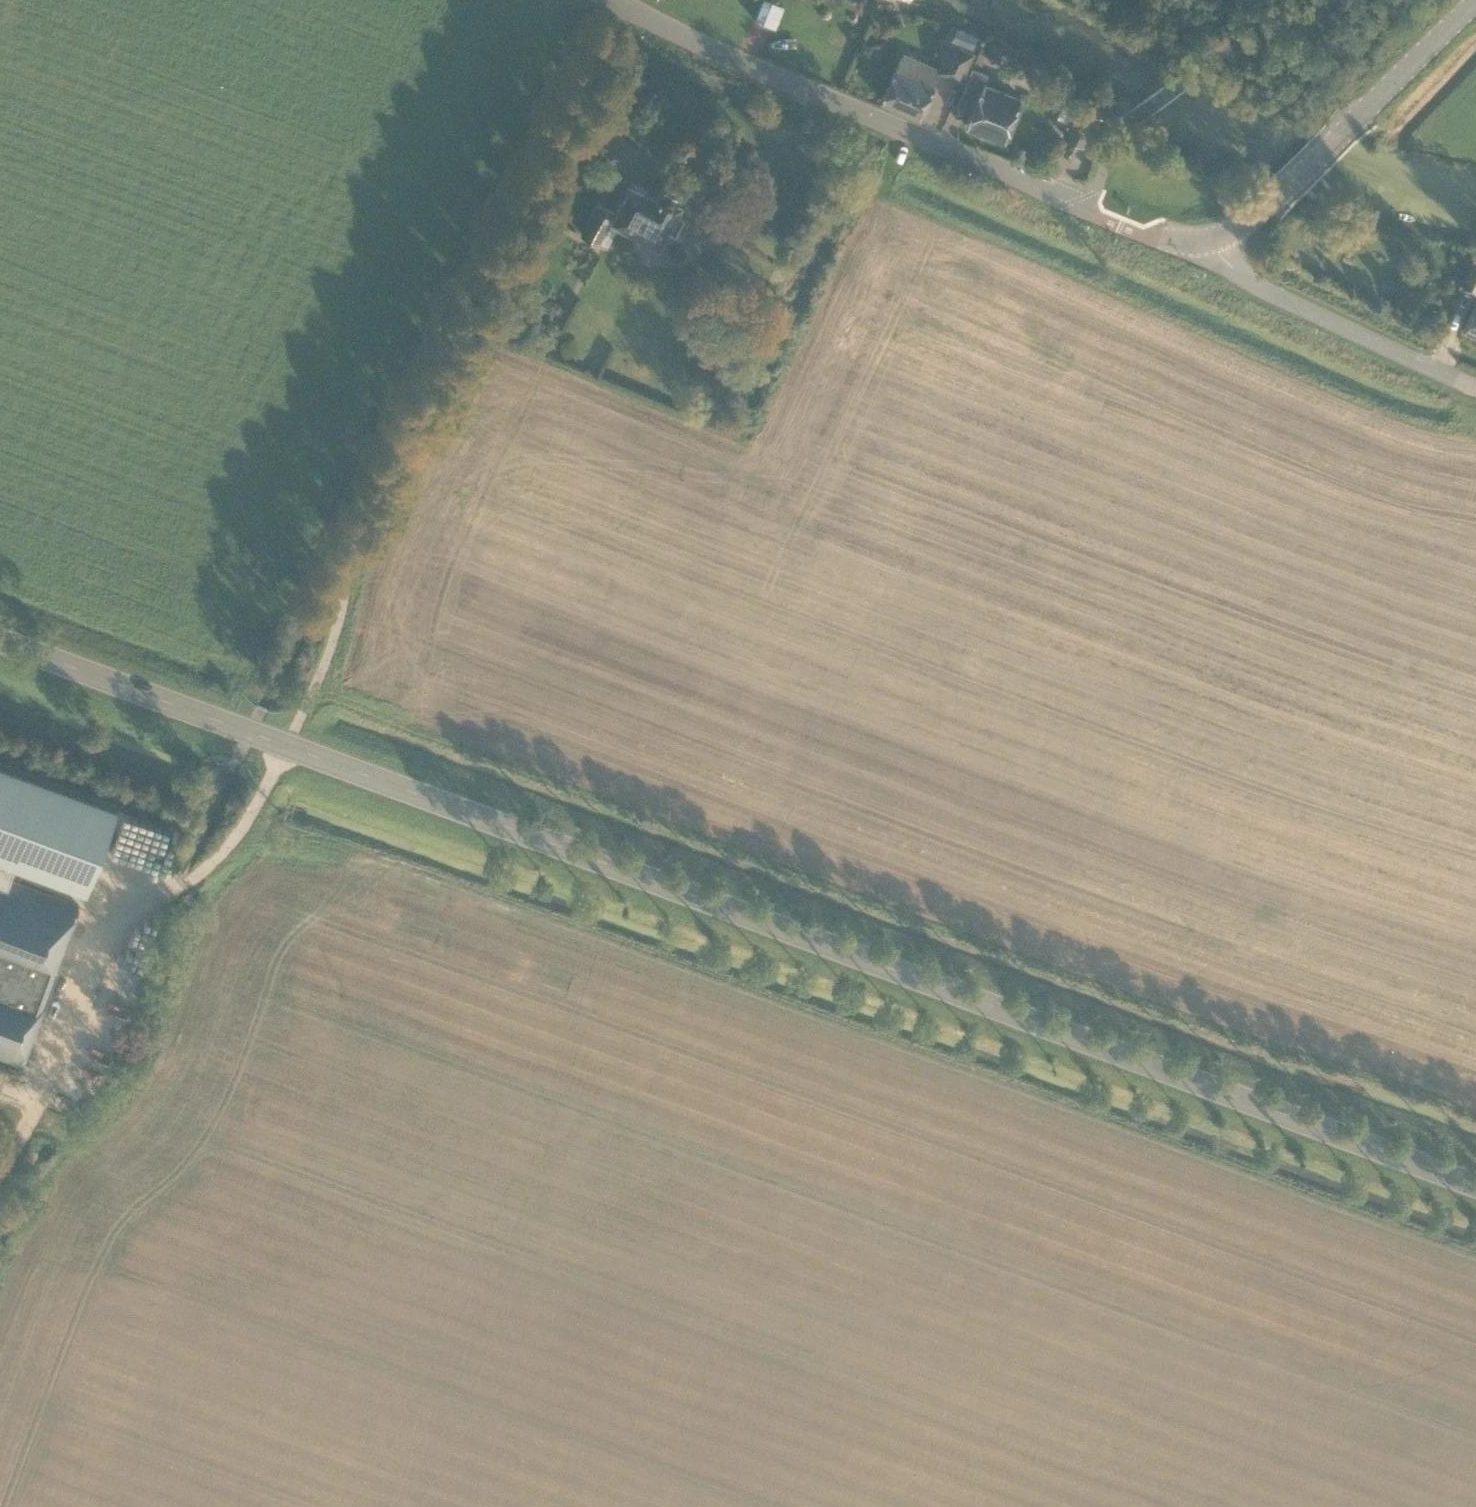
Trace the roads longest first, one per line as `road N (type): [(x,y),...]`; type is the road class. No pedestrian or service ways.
road 1 (primary): [(1475,1182),(0,635)]
road 2 (tertiary): [(1212,237),(1170,234),(1089,202),(791,83),(617,0)]
road 3 (track): [(348,540),(170,891)]
road 4 (tertiary): [(1212,237),(1272,197),(1473,0)]
road 5 (unclassified): [(1475,386),(1249,276),(1220,257),(1212,237)]

